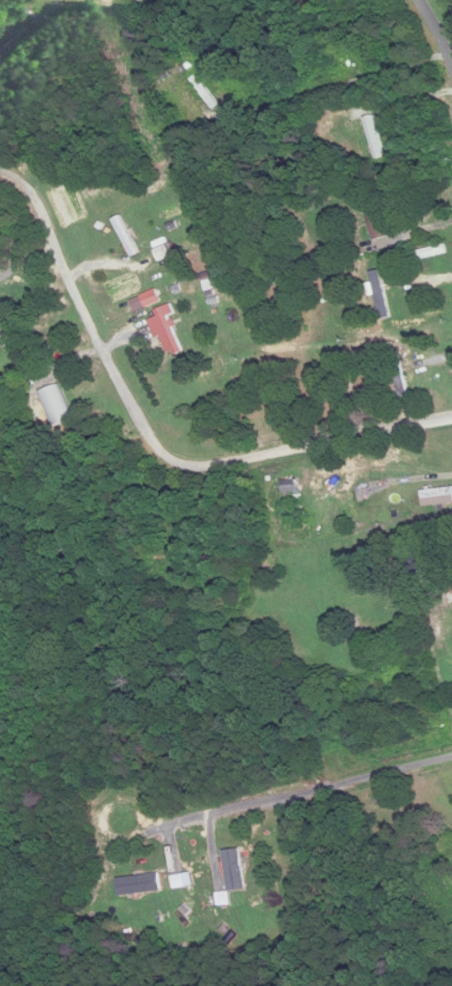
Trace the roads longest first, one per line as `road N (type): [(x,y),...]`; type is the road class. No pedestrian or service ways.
road 1 (residential): [(451,418),(238,454),(181,452),(140,409),(38,204),(0,174)]

